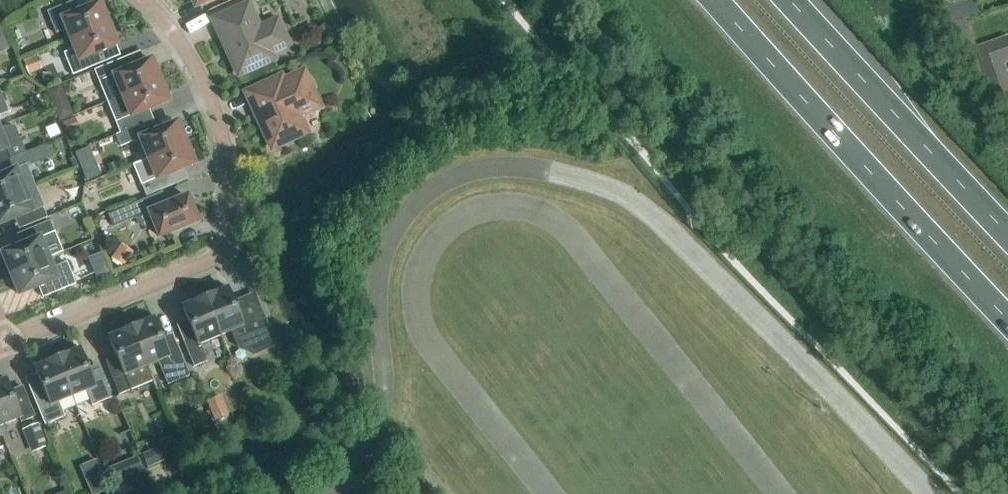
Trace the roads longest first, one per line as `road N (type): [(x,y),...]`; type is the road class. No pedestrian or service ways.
road 1 (residential): [(8,341),(214,259),(229,219),(224,140),(174,31),(142,0)]
road 2 (trunk): [(716,0),(1007,320)]
road 3 (trunk): [(1007,233),(790,0)]

